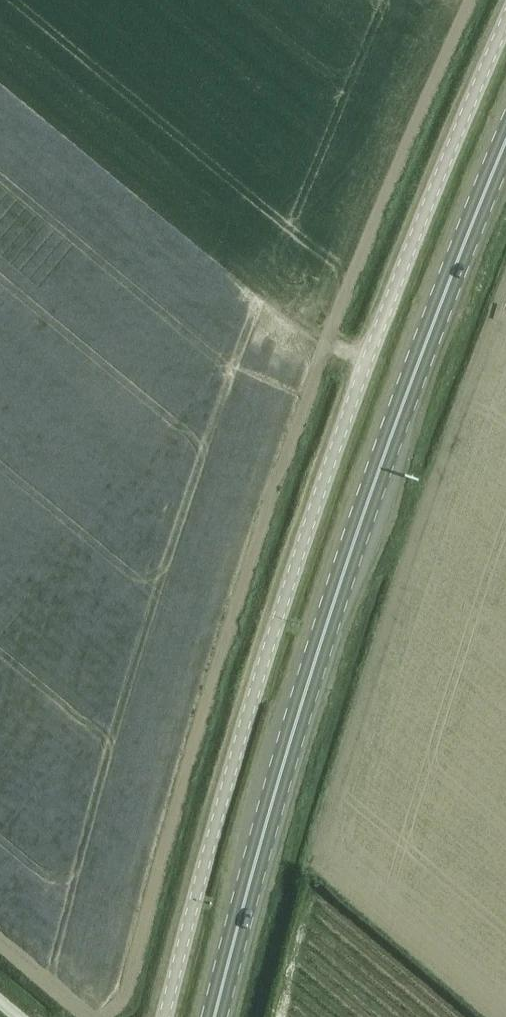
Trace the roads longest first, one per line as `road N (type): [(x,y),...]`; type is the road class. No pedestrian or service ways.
road 1 (unclassified): [(162,1016),(235,760),(367,360),(505,22)]
road 2 (primary): [(215,1016),(356,536),(505,142)]

